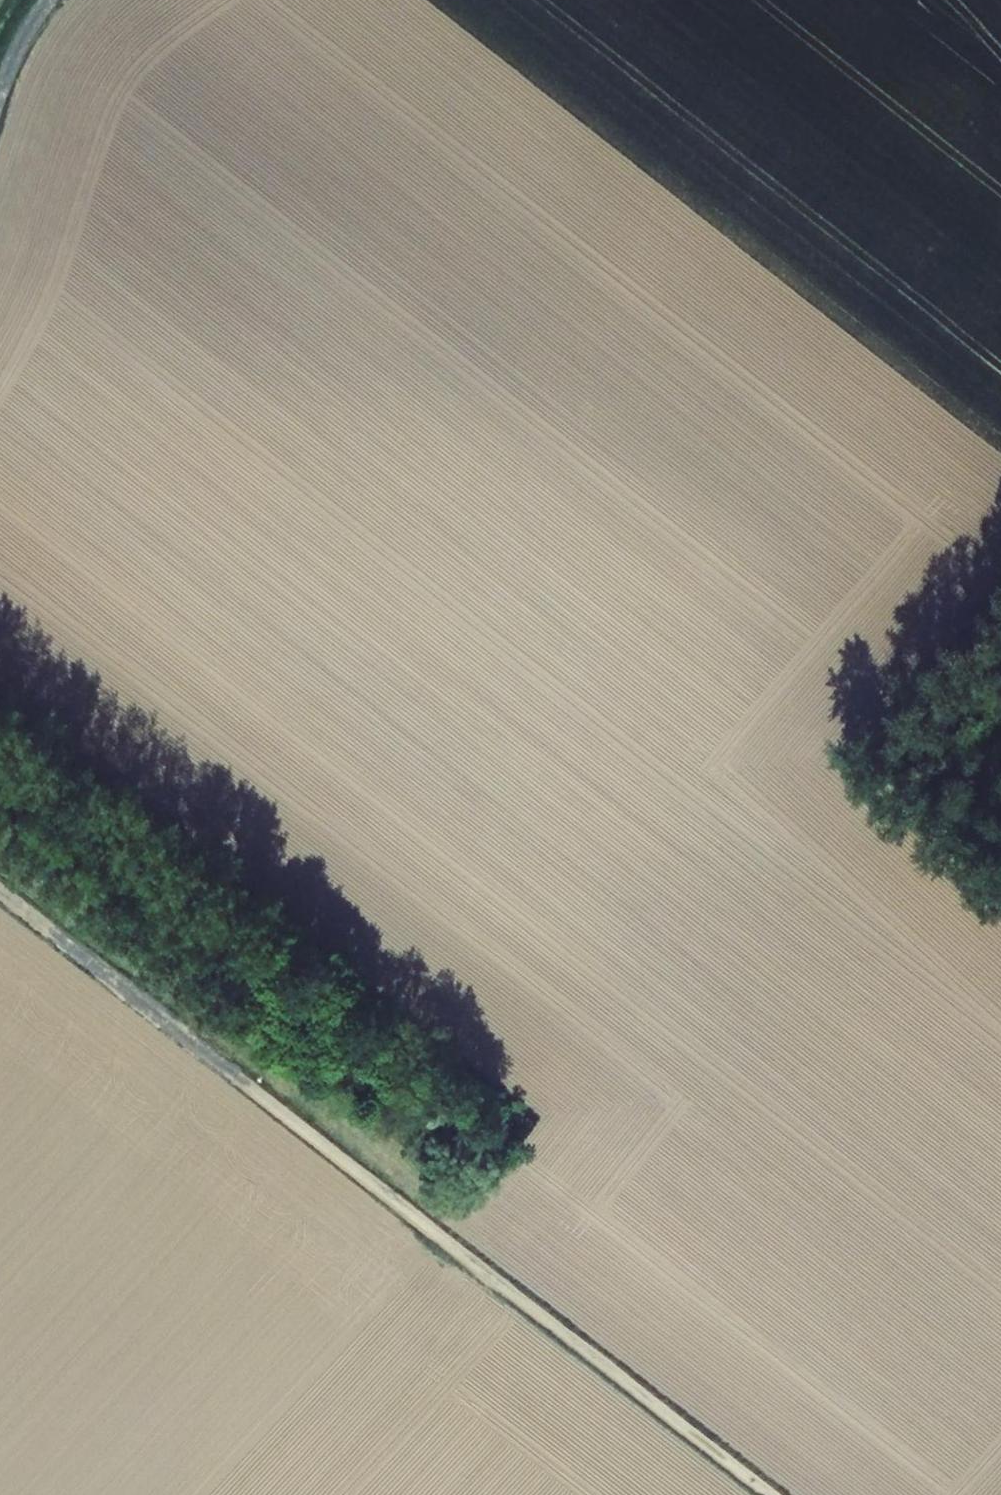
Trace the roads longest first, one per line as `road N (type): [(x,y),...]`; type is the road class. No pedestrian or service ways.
road 1 (track): [(0,897),(768,1494)]

